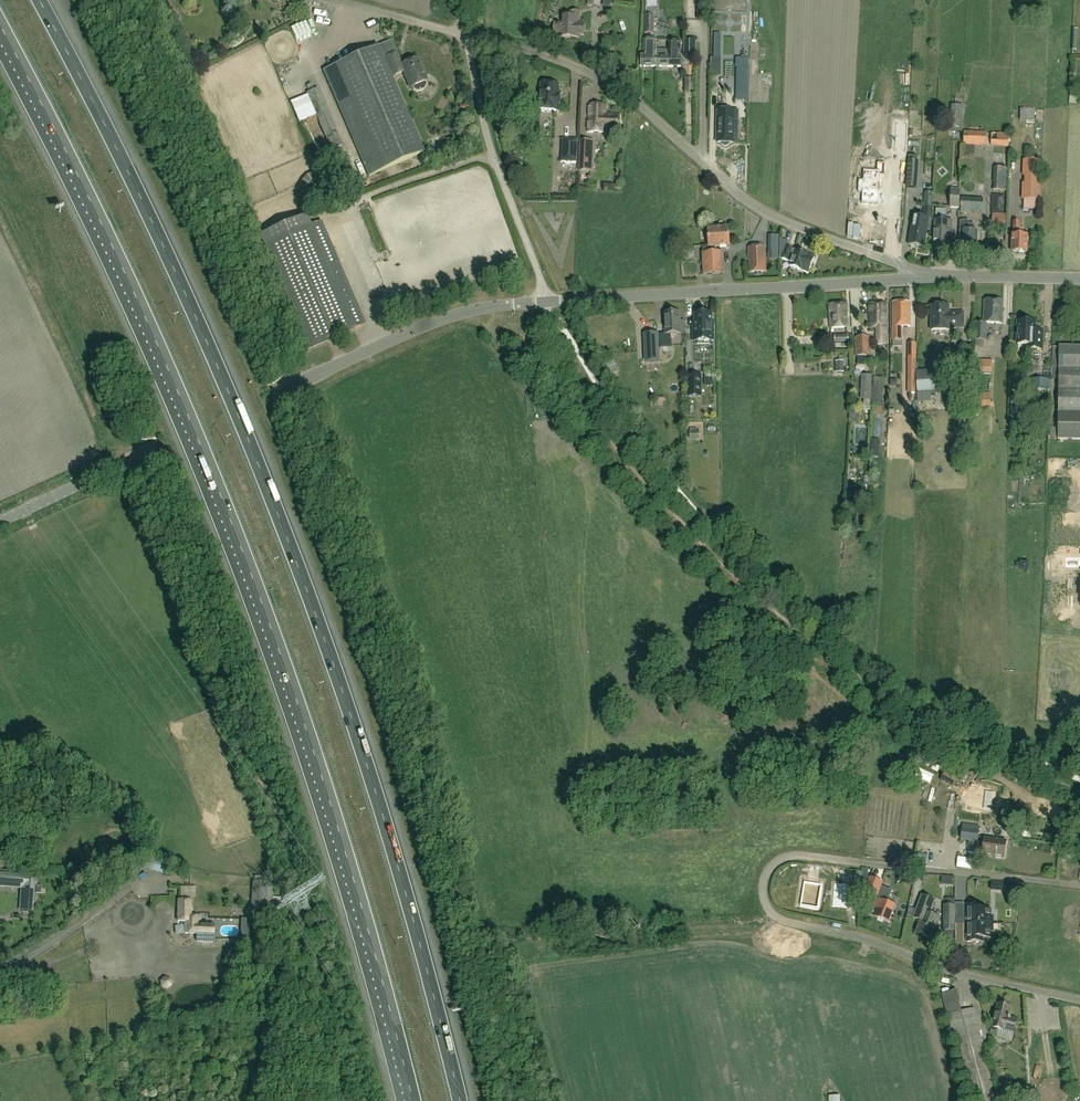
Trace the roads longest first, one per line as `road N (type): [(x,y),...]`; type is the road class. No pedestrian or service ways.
road 1 (motorway): [(460,1100),(396,854),(293,555),(166,251),(39,0)]
road 2 (motorway): [(0,27),(134,293),(250,571),(323,779),(413,1100)]
road 3 (residential): [(1079,1000),(785,922),(762,891),(770,867),(794,855),(1079,886)]
road 4 (unclassified): [(0,521),(416,328),(469,310),(547,302)]
road 5 (unclassified): [(547,302),(922,279)]
road 6 (track): [(310,377),(183,88)]
road 7 (unclassified): [(702,160),(590,73),(465,36)]
road 8 (unclassified): [(465,36),(490,148),(544,288)]
road 9 (unclassified): [(922,279),(771,215),(702,160)]
road 10 (unclassified): [(702,160),(704,0)]
road 11 (unclassified): [(922,279),(1079,279)]
road 12 (unclassified): [(465,36),(330,0)]

